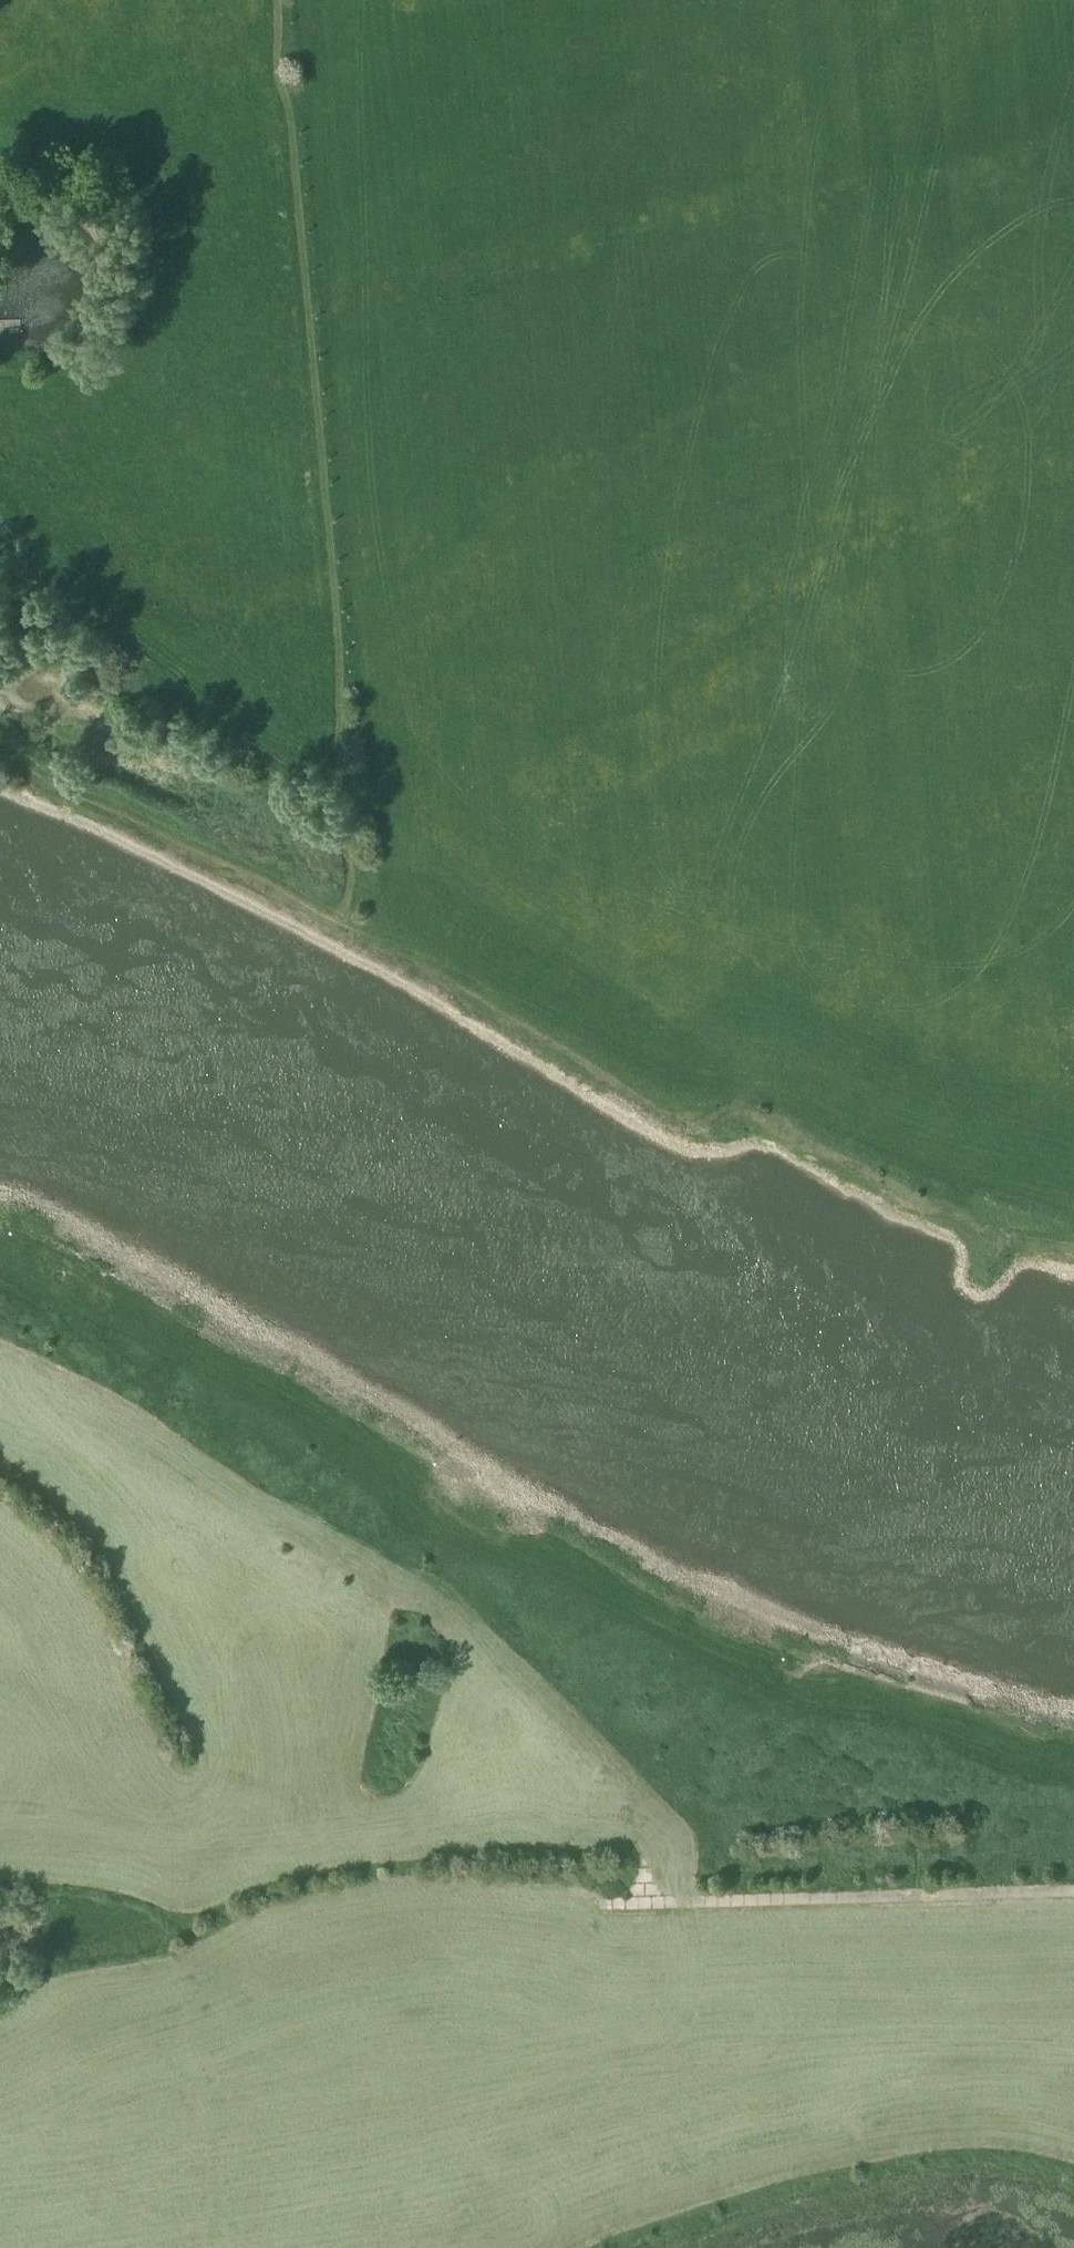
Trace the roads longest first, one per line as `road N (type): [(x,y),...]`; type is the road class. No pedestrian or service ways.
road 1 (unclassified): [(607,1909),(1073,1895)]

